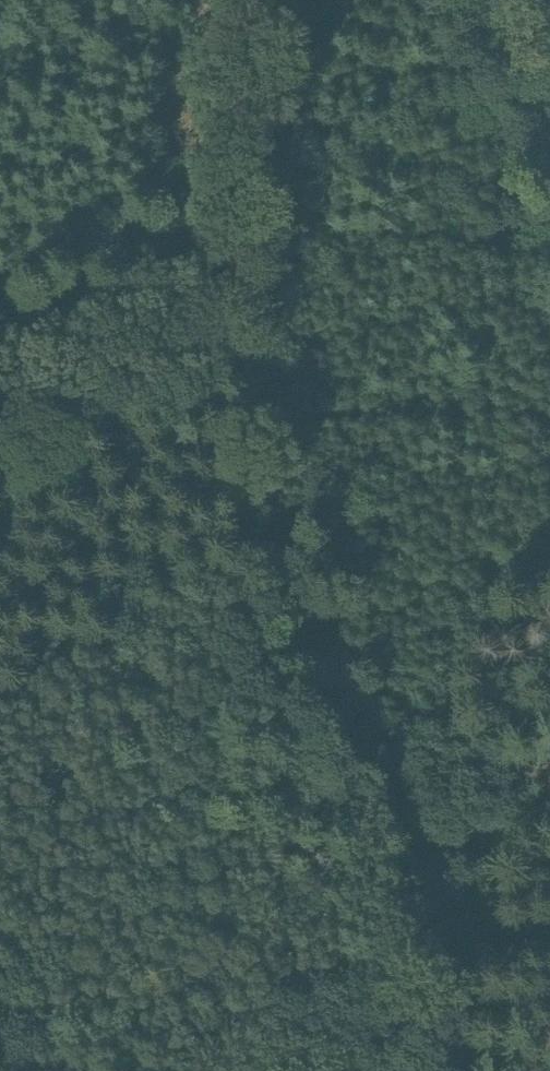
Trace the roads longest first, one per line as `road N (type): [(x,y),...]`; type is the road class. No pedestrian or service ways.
road 1 (track): [(423,1070),(343,829),(253,619),(215,395)]
road 2 (track): [(215,395),(245,0)]

